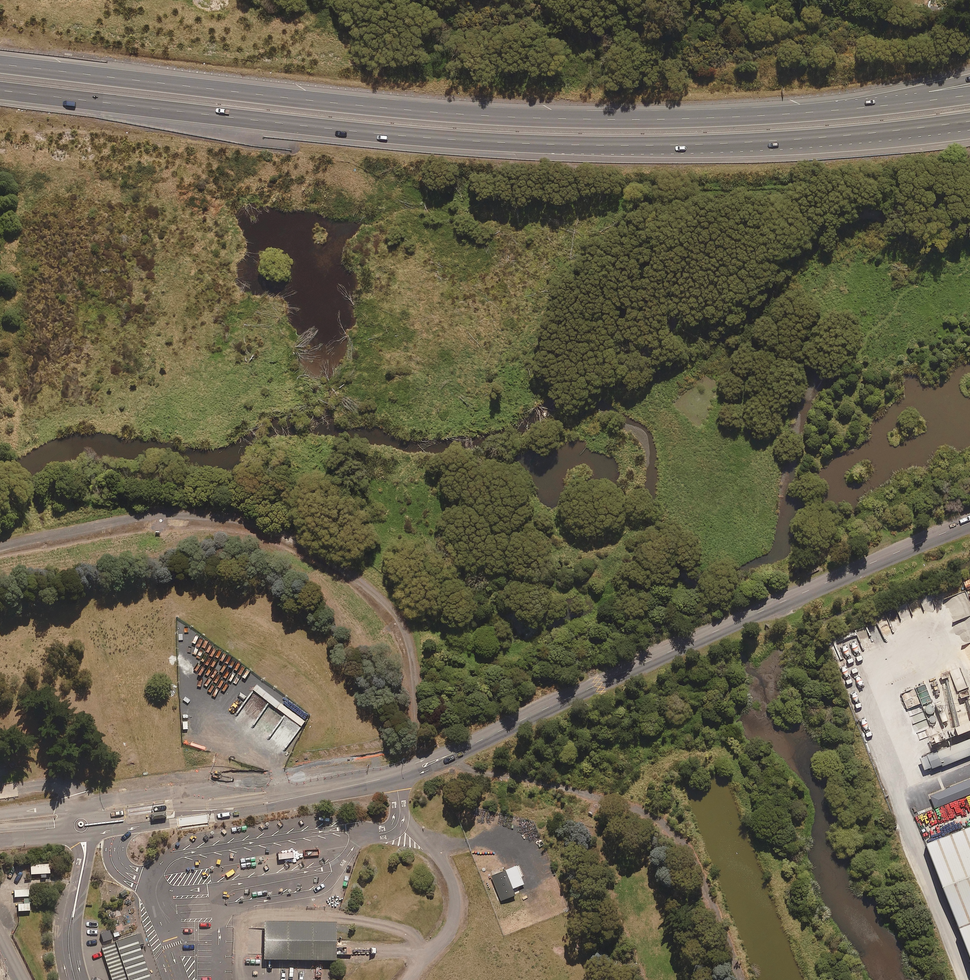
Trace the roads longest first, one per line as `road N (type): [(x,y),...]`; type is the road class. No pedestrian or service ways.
road 1 (motorway): [(969,121),(756,141),(541,142),(0,88)]
road 2 (motorway): [(0,59),(535,118),(878,106)]
road 3 (unclassified): [(350,787),(422,767),(969,523)]
road 4 (track): [(422,767),(416,677),(402,622),(367,586),(280,532),(159,513),(0,545)]

